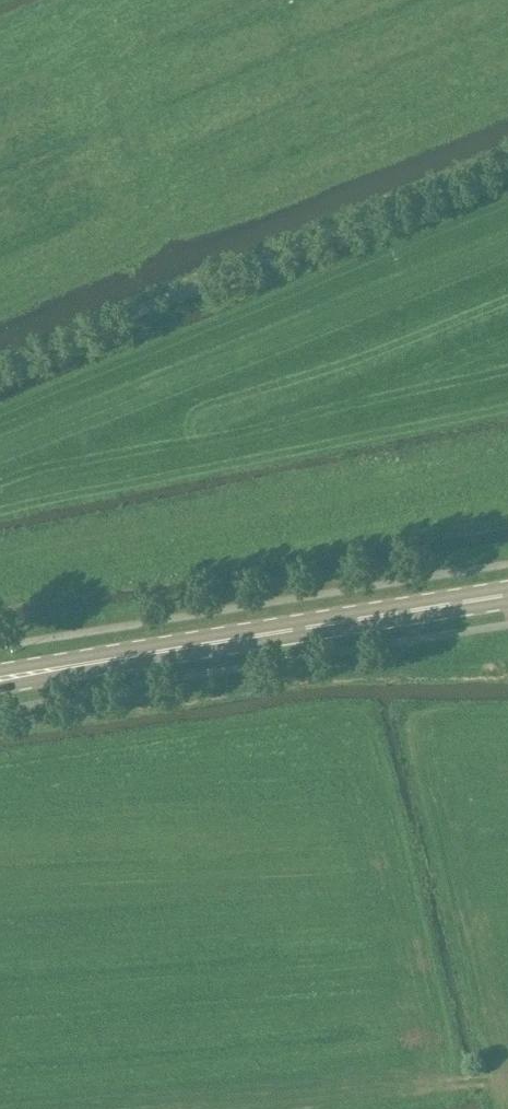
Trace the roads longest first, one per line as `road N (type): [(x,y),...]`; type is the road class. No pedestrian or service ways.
road 1 (unclassified): [(0,370),(507,162)]
road 2 (secondary): [(0,679),(507,593)]

